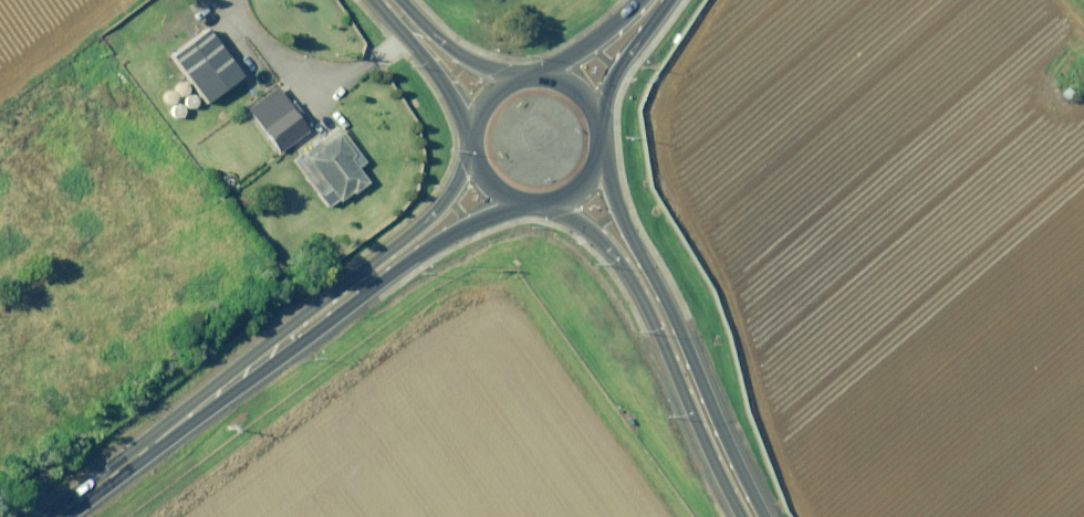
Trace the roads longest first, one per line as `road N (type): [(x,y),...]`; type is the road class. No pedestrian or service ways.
road 1 (tertiary): [(598,153),(765,516)]
road 2 (tertiary): [(742,516),(624,266),(591,230),(545,204)]
road 3 (secondary): [(523,203),(434,245),(299,344),(244,373)]
road 4 (secondary): [(244,373),(287,327),(415,231),(448,198),(473,149)]
road 5 (secondary): [(244,373),(55,516)]
road 6 (tertiary): [(474,134),(444,83),(374,0)]
road 7 (tertiary): [(402,0),(449,47),(516,77)]
road 8 (secondary): [(670,0),(595,114)]
road 9 (secondary): [(543,74),(641,0)]

